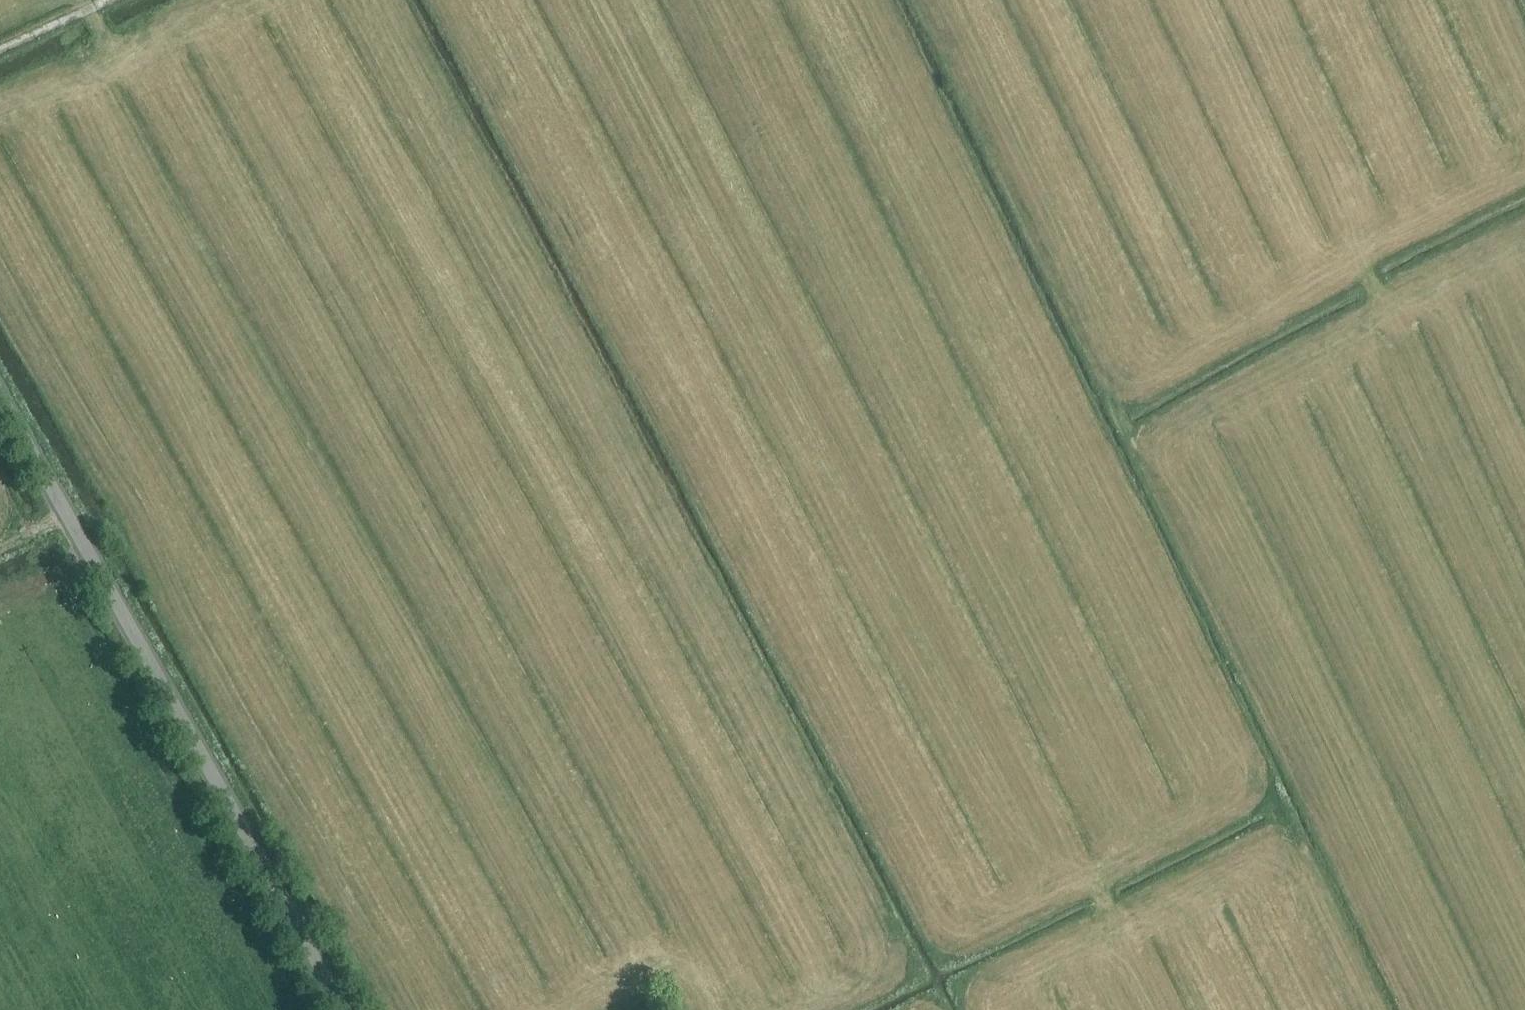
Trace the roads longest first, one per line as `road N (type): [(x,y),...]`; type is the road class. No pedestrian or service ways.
road 1 (secondary): [(343,1009),(0,397)]

